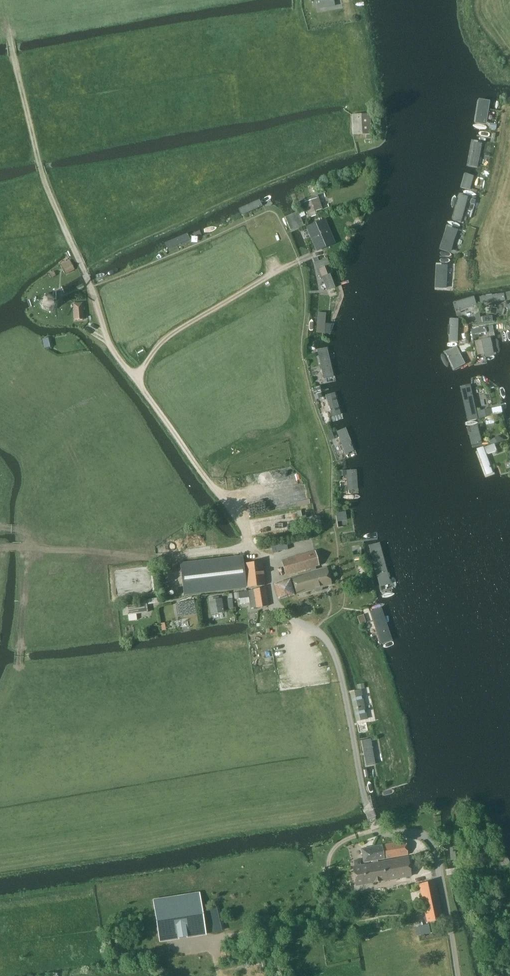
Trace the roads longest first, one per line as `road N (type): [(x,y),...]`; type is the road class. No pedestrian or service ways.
road 1 (track): [(266,560),(107,339),(42,174),(0,15)]
road 2 (unclassified): [(457,975),(437,849),(414,832),(376,829),(338,664),(315,630)]
road 3 (track): [(253,20),(15,61)]
road 4 (track): [(311,255),(177,331),(137,381)]

